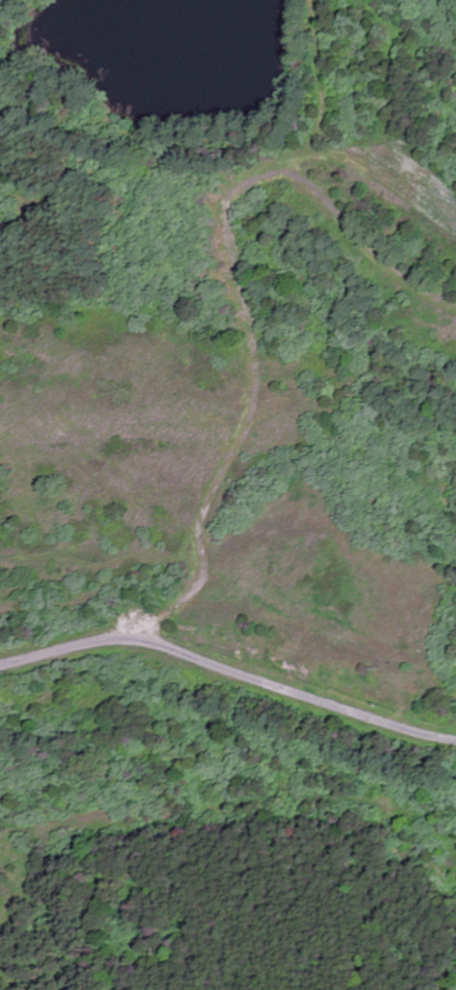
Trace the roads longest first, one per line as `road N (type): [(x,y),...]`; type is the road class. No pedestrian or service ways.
road 1 (track): [(306,0),(303,65),(312,108),(304,138),(279,168),(230,182),(213,198),(211,214),(250,324),(253,392),(241,443),(210,499),(206,579),(148,626),(142,643)]
road 2 (residential): [(455,738),(161,645),(92,644),(0,670)]
road 3 (track): [(263,172),(303,190),(383,266),(455,310)]

